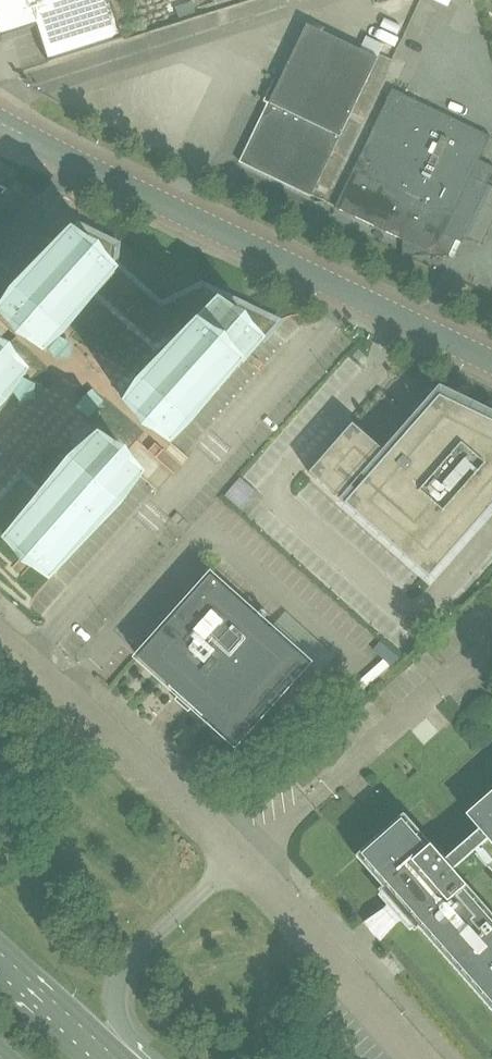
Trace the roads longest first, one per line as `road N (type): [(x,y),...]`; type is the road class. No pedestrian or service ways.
road 1 (tertiary): [(491,364),(82,167)]
road 2 (unclassified): [(236,858),(0,643)]
road 3 (unclassified): [(422,1058),(236,858)]
road 4 (unclassified): [(127,1058),(114,1002),(120,977),(236,858)]
road 5 (primary): [(112,1058),(0,955)]

